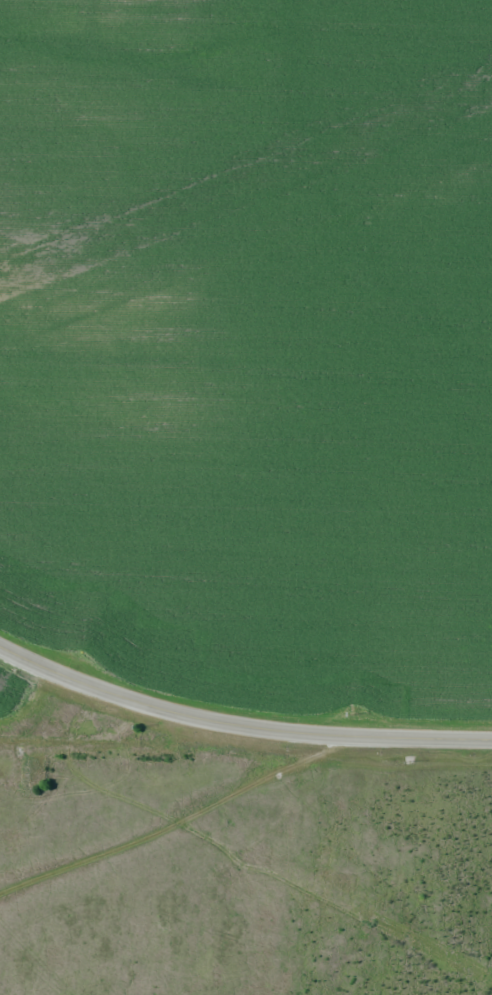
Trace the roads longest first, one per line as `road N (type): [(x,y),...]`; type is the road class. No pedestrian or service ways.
road 1 (tertiary): [(0,650),(113,698),(216,726),(491,743)]

